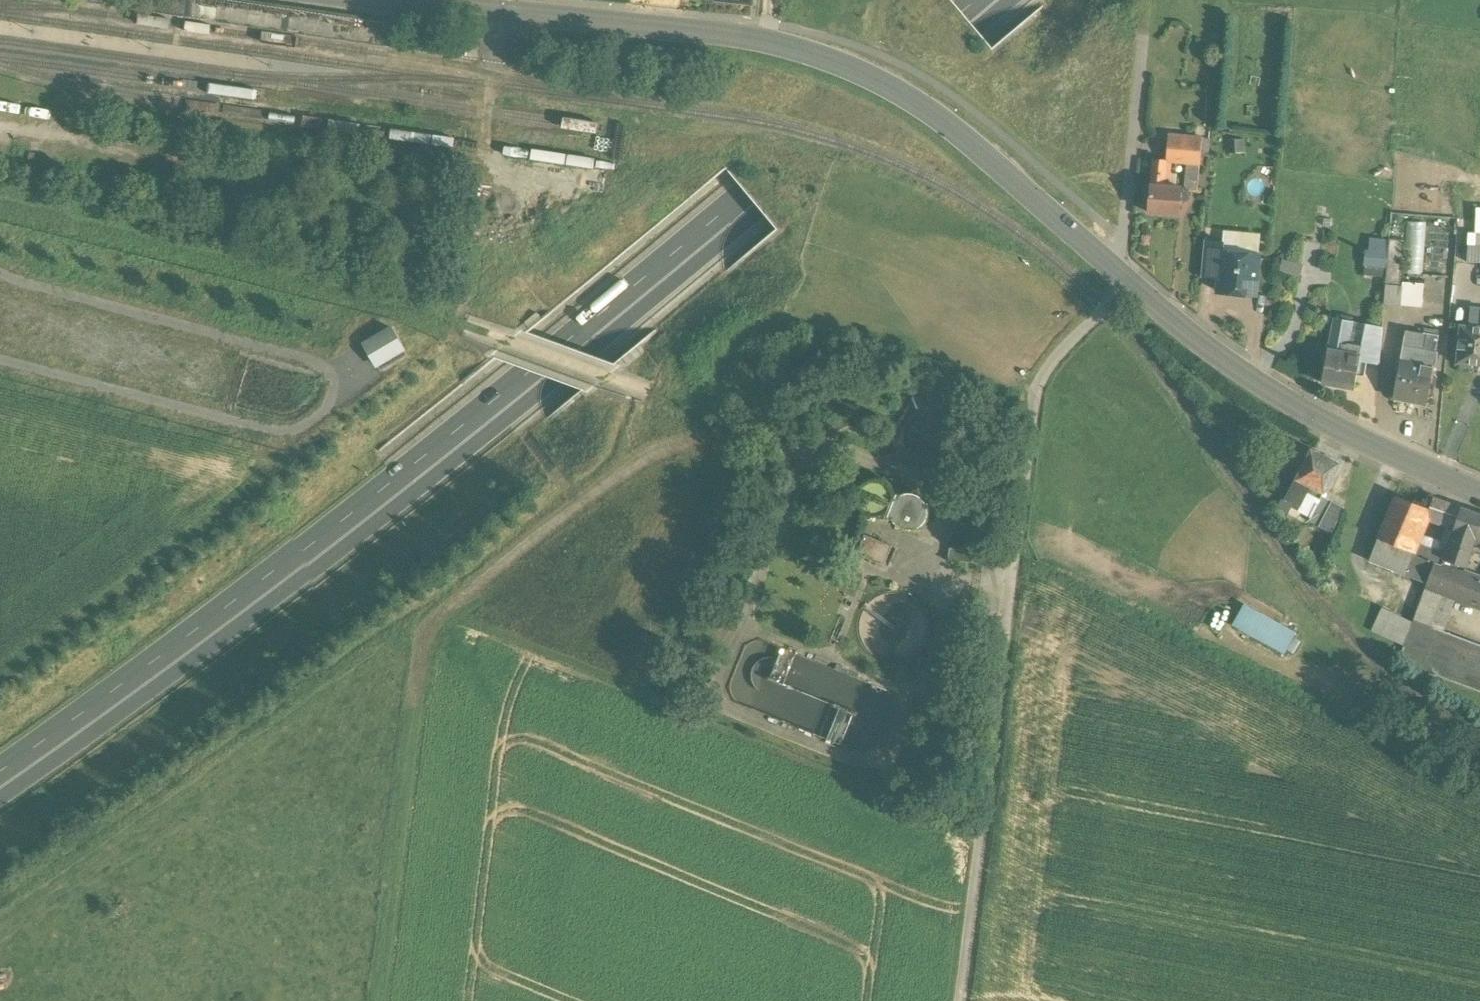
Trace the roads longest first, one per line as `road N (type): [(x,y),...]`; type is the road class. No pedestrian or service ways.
road 1 (unclassified): [(1479,503),(1333,433),(1236,373),(974,149),(864,72),(715,34),(357,0)]
road 2 (trunk): [(0,782),(394,488),(984,0)]
road 3 (track): [(961,1000),(1033,401),(1049,364),(1130,282)]
road 4 (track): [(717,450),(665,448),(425,632),(384,1000)]
road 5 (track): [(1123,245),(1146,29)]
road 6 (track): [(503,0),(478,184)]

